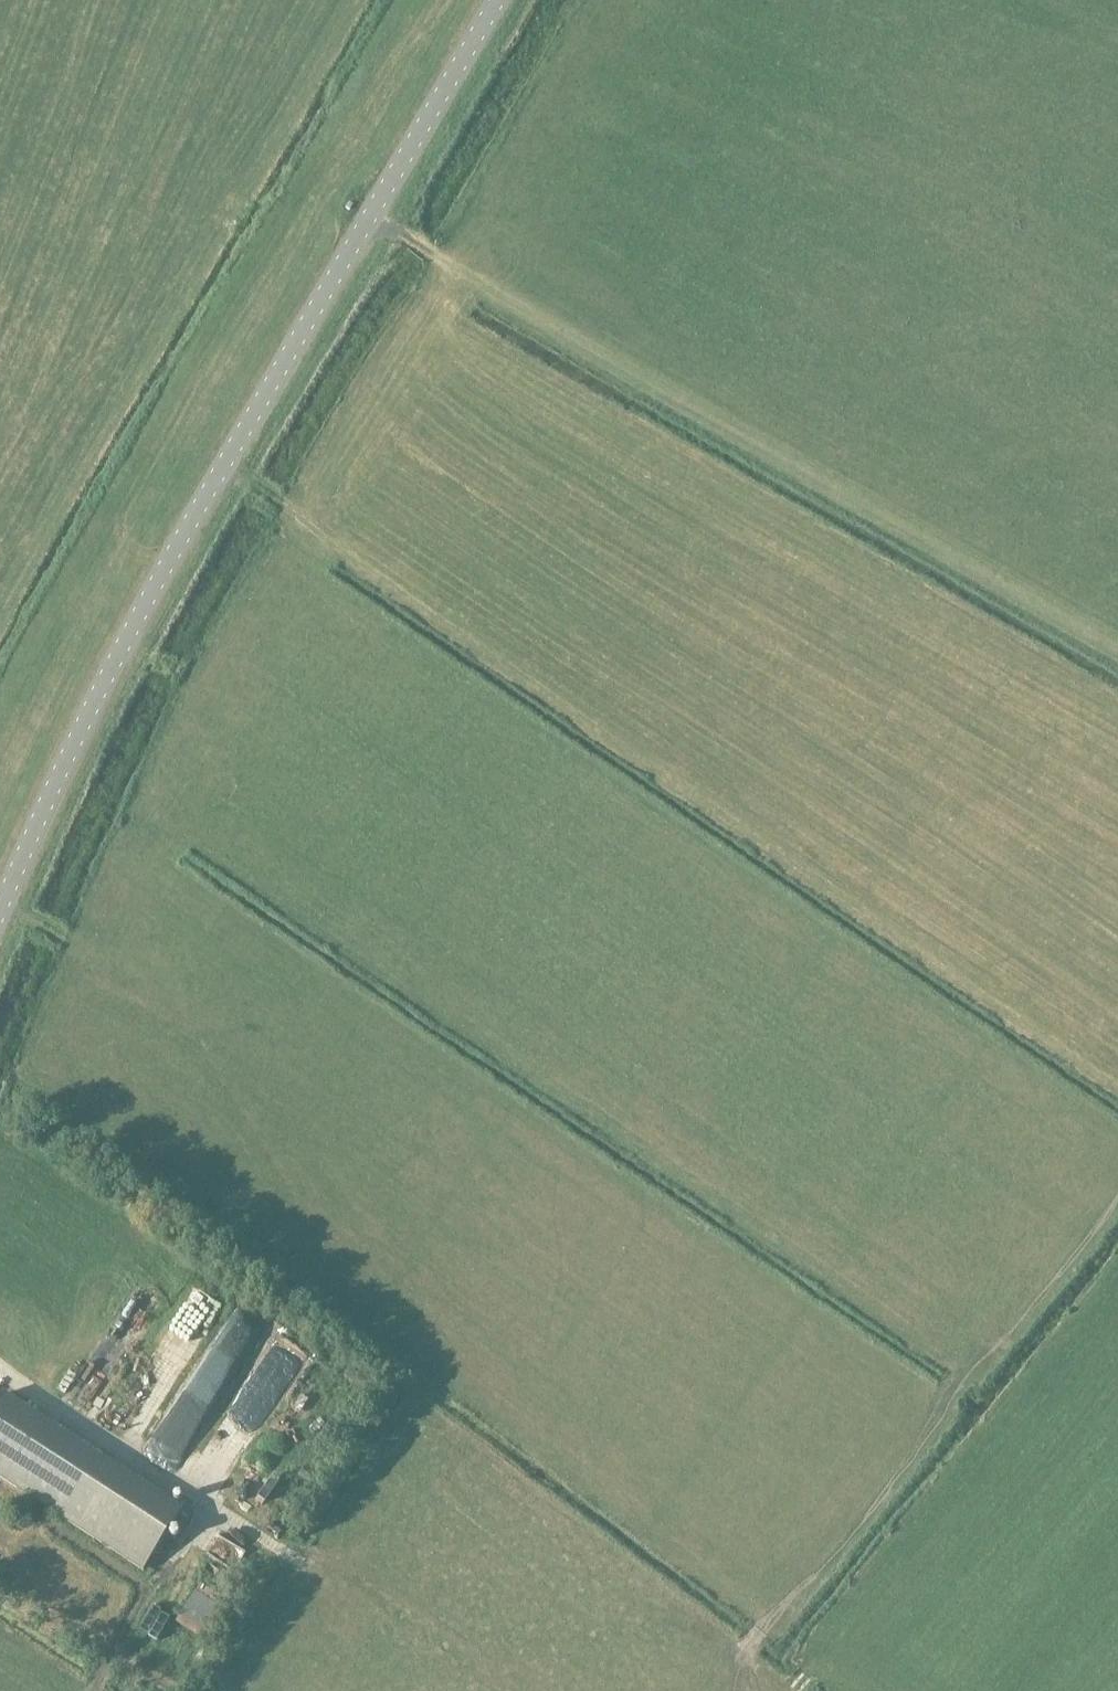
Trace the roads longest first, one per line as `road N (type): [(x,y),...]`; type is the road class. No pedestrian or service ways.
road 1 (tertiary): [(0,910),(172,551),(497,0)]

